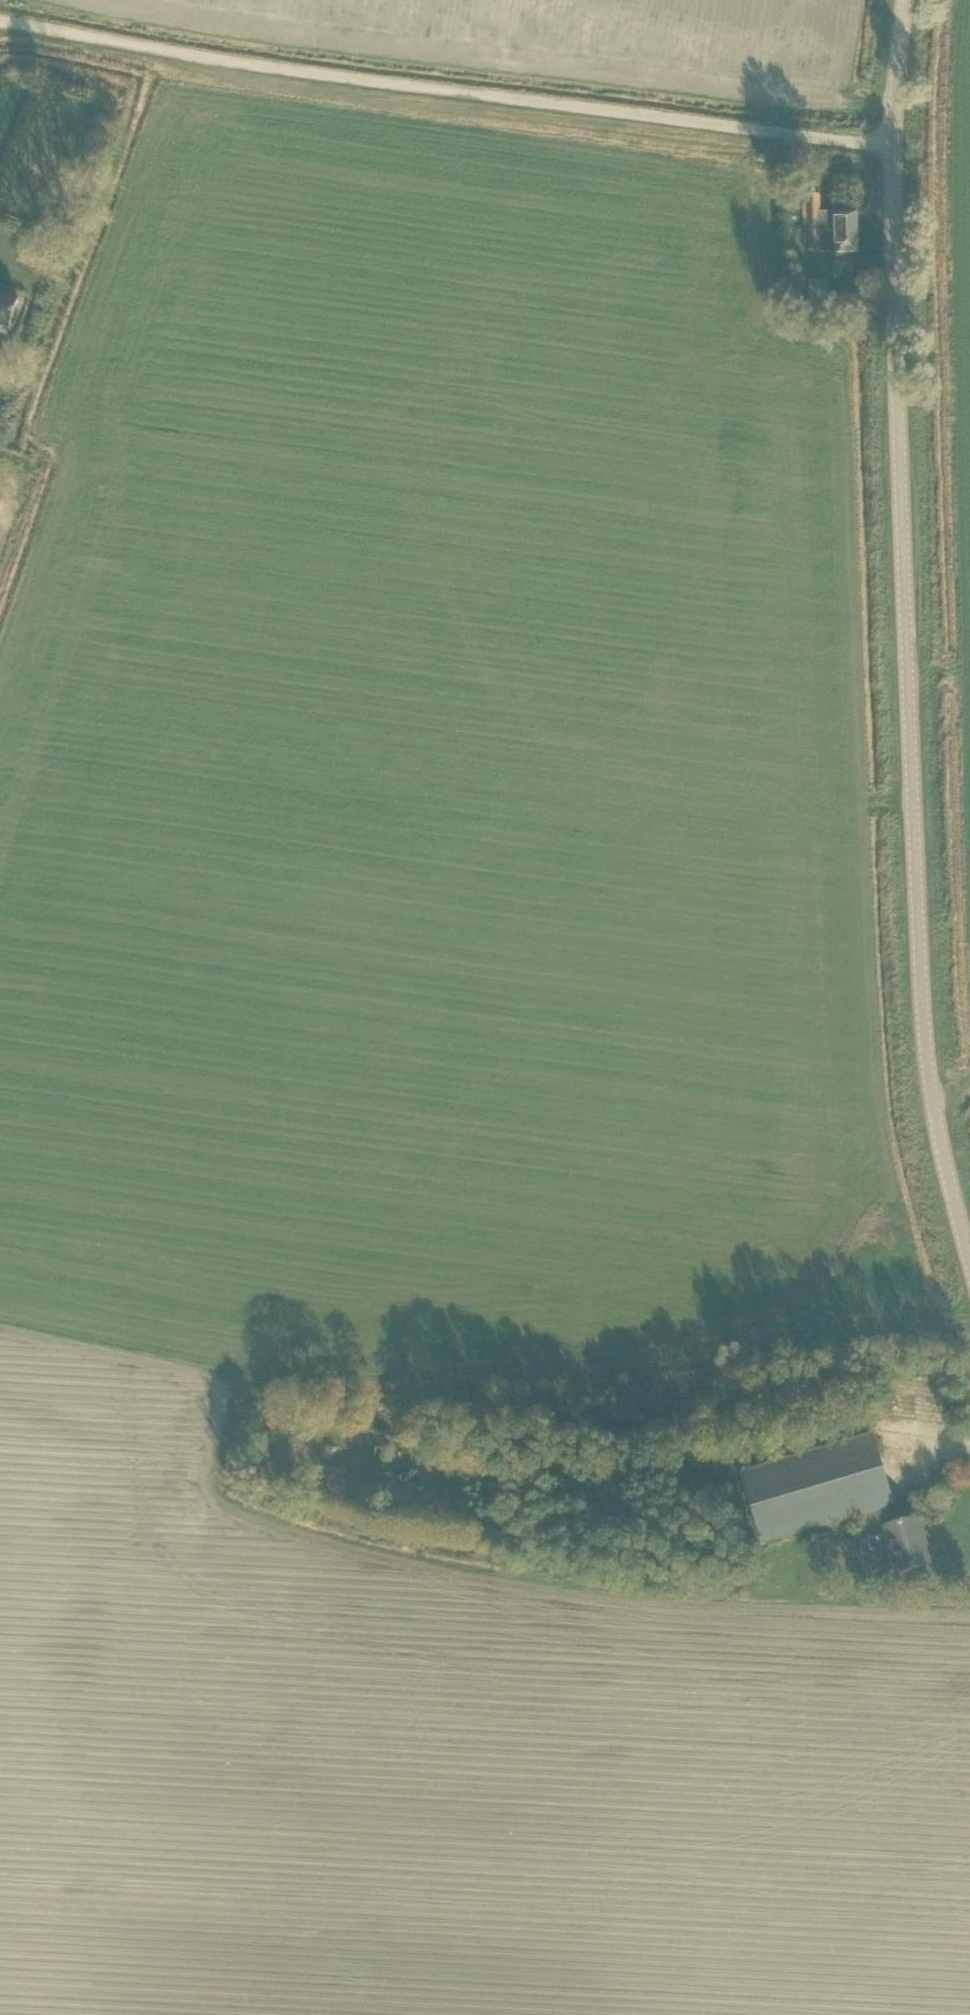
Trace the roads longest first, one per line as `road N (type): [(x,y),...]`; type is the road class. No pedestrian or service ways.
road 1 (tertiary): [(969,1280),(952,1221),(917,965),(890,145),(907,0)]

